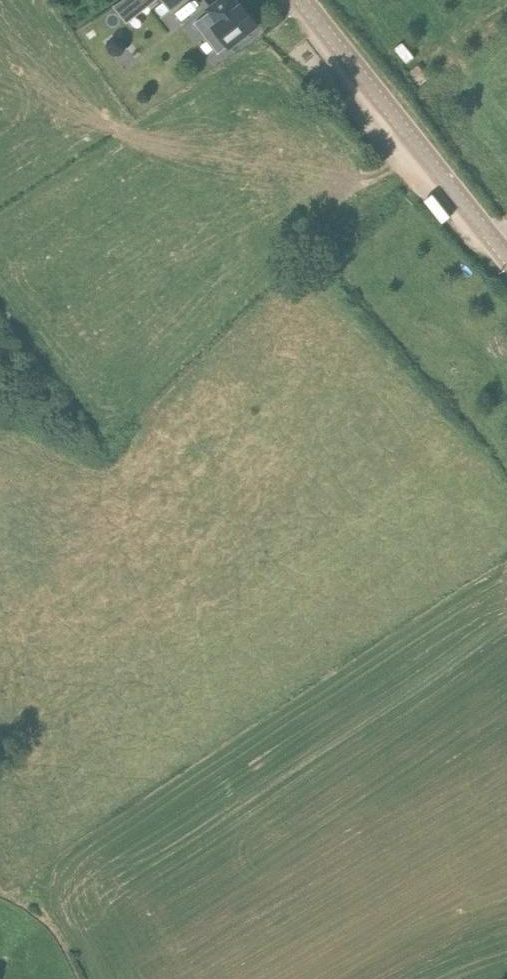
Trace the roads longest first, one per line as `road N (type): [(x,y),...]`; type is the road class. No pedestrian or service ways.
road 1 (tertiary): [(506,260),(301,0)]

